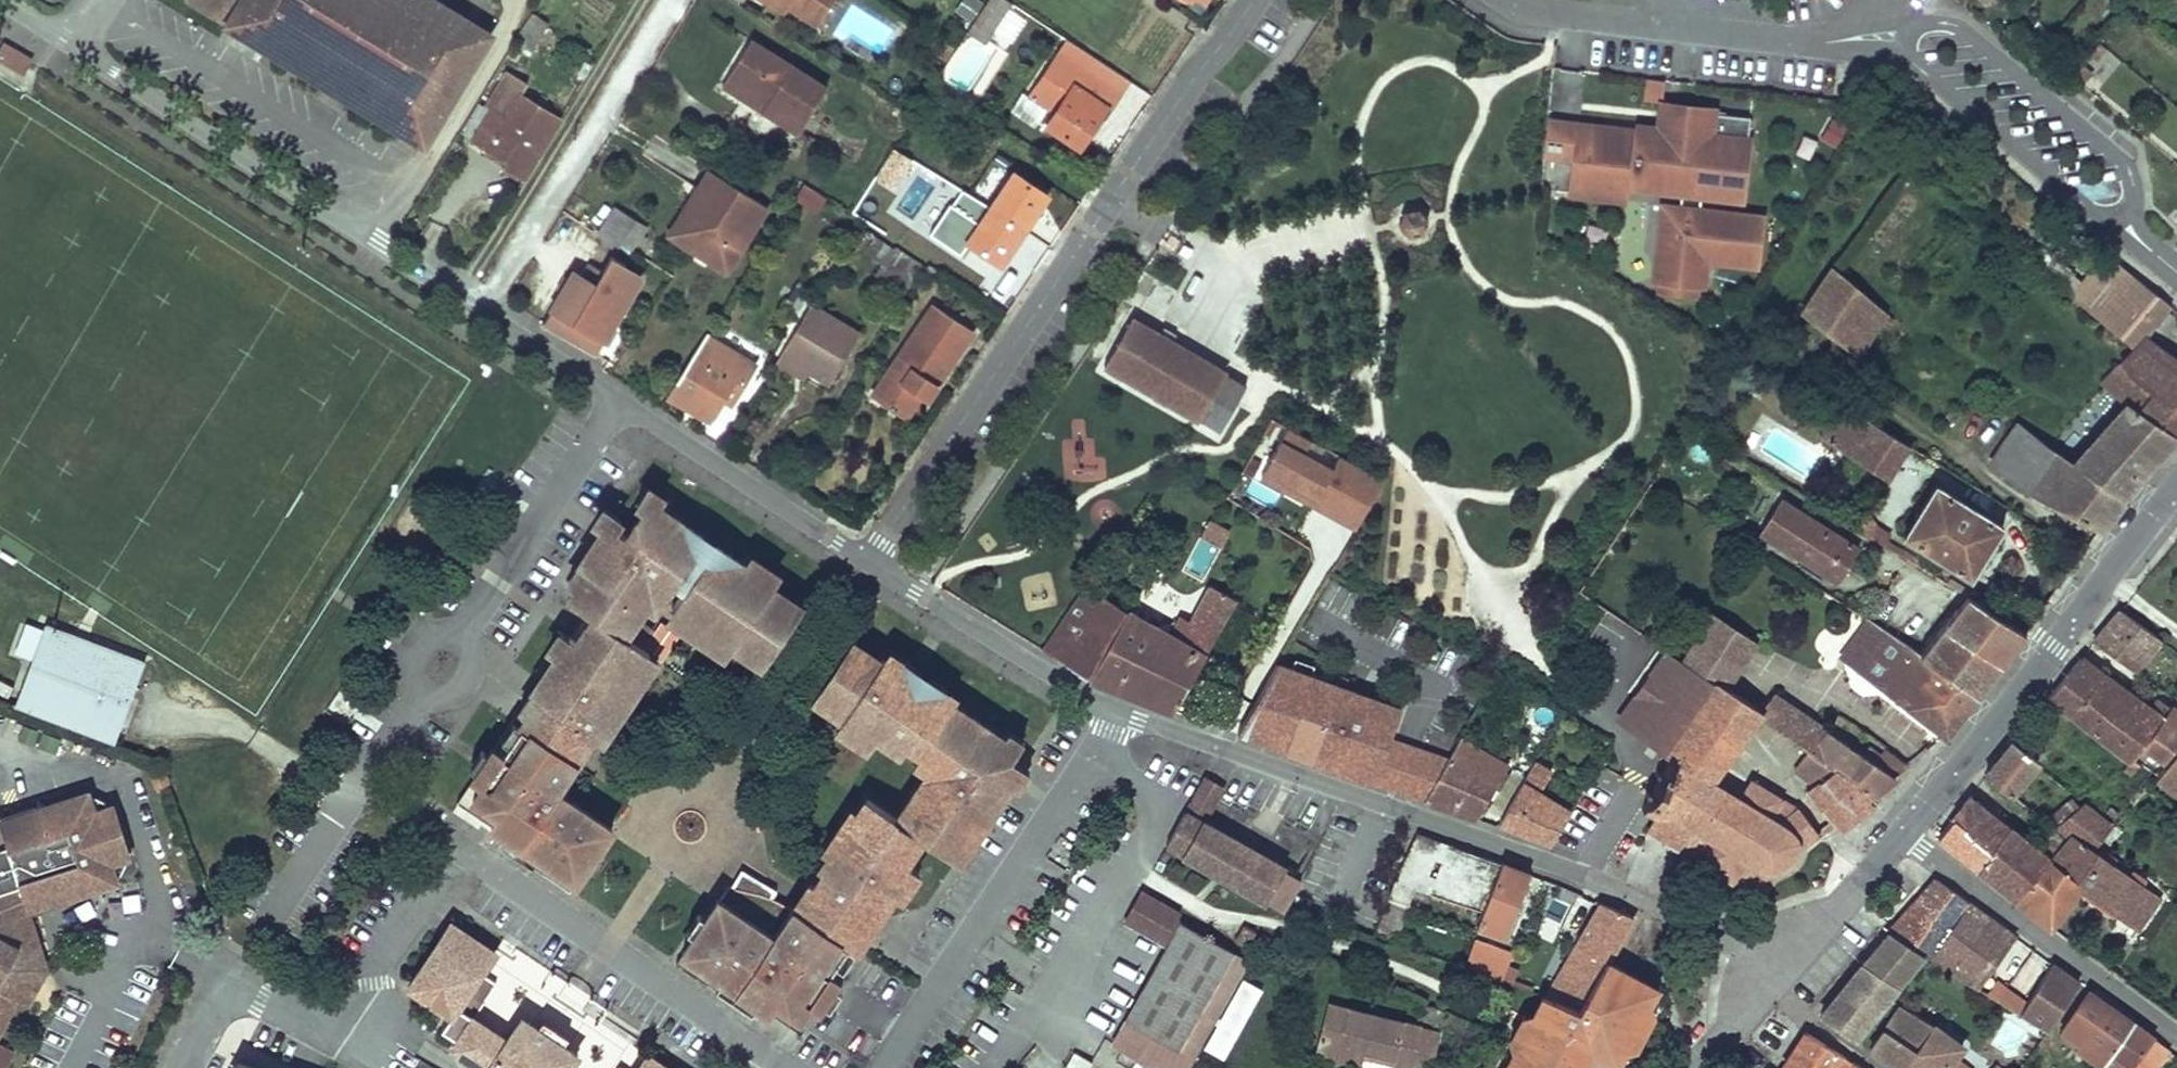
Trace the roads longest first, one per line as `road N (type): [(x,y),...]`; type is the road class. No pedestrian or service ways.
road 1 (unclassified): [(619,400),(75,42),(0,2)]
road 2 (unclassified): [(1776,967),(1618,887),(1116,710)]
road 3 (residential): [(1252,0),(870,558)]
road 4 (residential): [(619,400),(360,783)]
road 5 (tertiary): [(2176,492),(1903,833)]
road 6 (residential): [(460,850),(362,1004),(316,1014),(237,980),(189,1067)]
road 7 (residential): [(2133,232),(2132,186),(2122,161),(1964,26),(1940,22),(1867,38)]
road 8 (residential): [(997,1067),(1132,862),(1152,815),(1140,792),(1092,763)]
road 9 (residential): [(460,850),(763,1067)]
road 10 (residential): [(1506,0),(1525,13),(1782,40),(1867,38)]
road 11 (residential): [(889,1067),(1092,763)]
road 12 (residential): [(2176,1035),(1903,833)]
road 13 (residential): [(1867,38),(1913,59),(2090,210),(2133,232)]
road 14 (unclassified): [(870,558),(619,400)]
road 15 (unclassified): [(1116,710),(870,558)]
road 16 (tertiary): [(1903,833),(1776,967)]
road 17 (residential): [(360,783),(274,918)]
road 18 (tertiary): [(1776,967),(1741,1022),(1694,1067)]
road 19 (residential): [(360,783),(460,850)]

